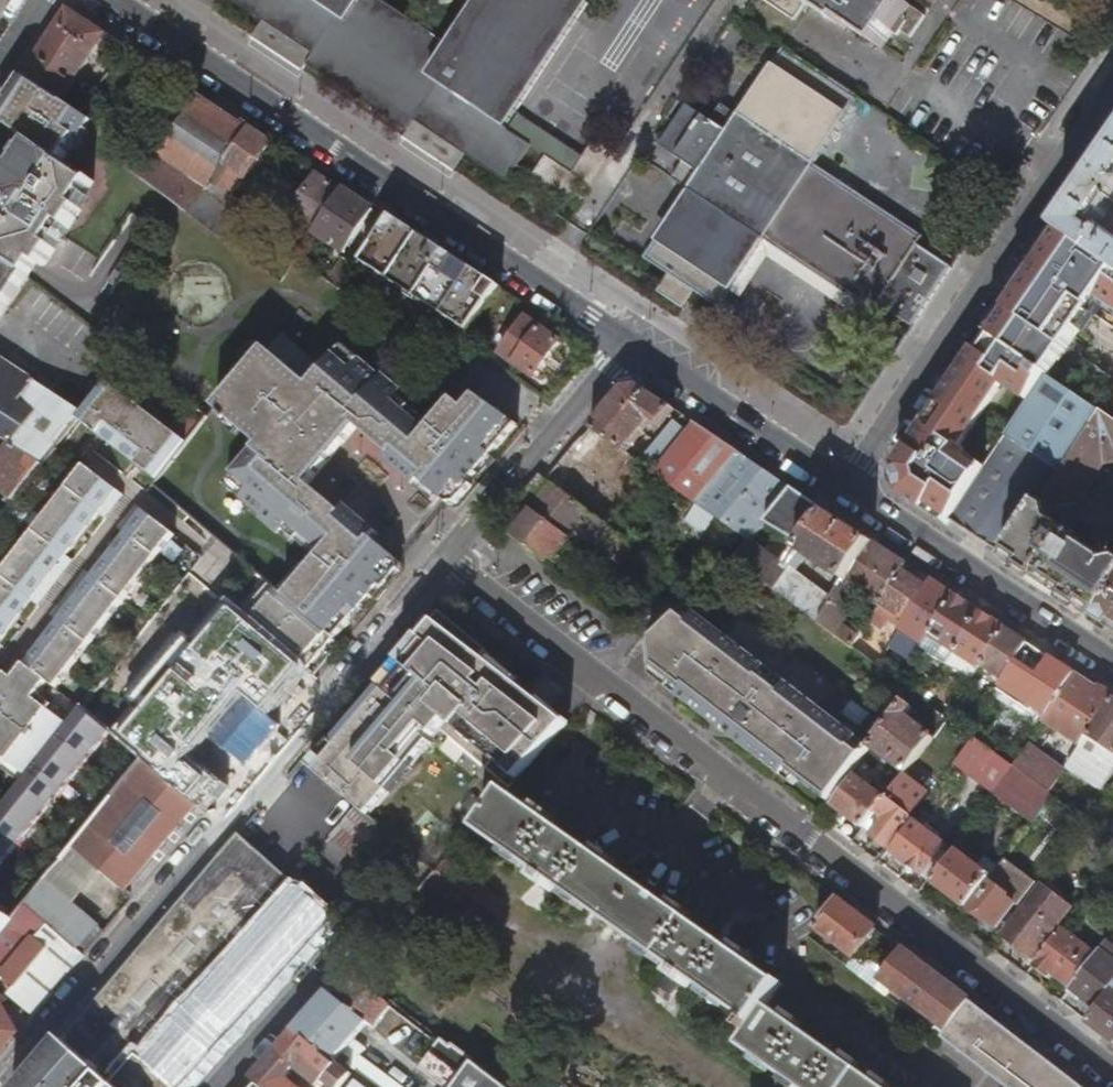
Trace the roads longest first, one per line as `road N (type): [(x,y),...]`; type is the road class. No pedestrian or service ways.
road 1 (residential): [(1112,1086),(440,565)]
road 2 (residential): [(0,1086),(440,565)]
road 3 (residential): [(107,0),(631,348)]
road 4 (residential): [(1112,100),(853,495)]
road 5 (residential): [(853,495),(1112,671)]
road 6 (residential): [(440,565),(631,348)]
road 7 (residential): [(631,348),(853,495)]
road 8 (residential): [(314,981),(217,1086)]

